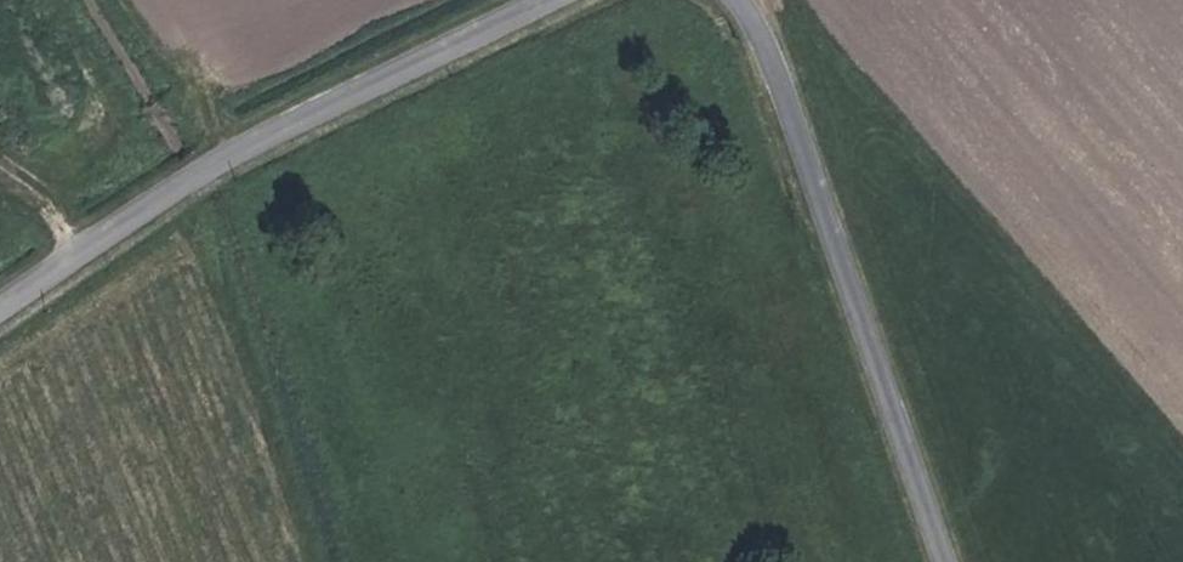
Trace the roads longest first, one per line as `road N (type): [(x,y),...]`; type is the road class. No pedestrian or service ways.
road 1 (tertiary): [(0,312),(278,132),(554,0)]
road 2 (tertiary): [(947,561),(771,52),(741,0)]

